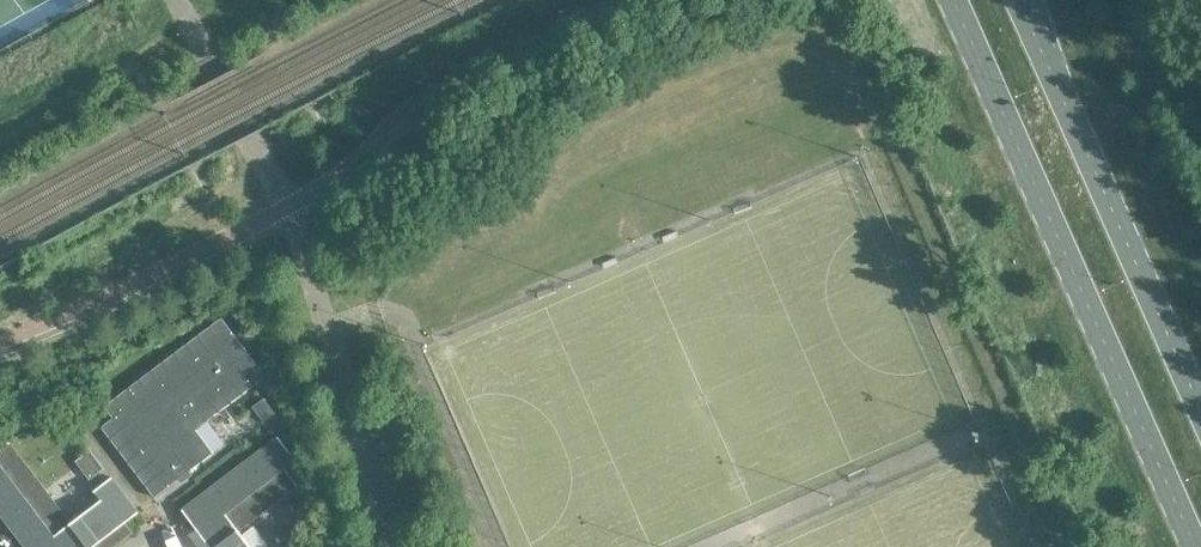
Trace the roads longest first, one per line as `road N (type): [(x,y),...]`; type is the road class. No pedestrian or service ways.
road 1 (secondary): [(950,0),(1192,546)]
road 2 (secondary): [(1200,406),(1023,0)]

